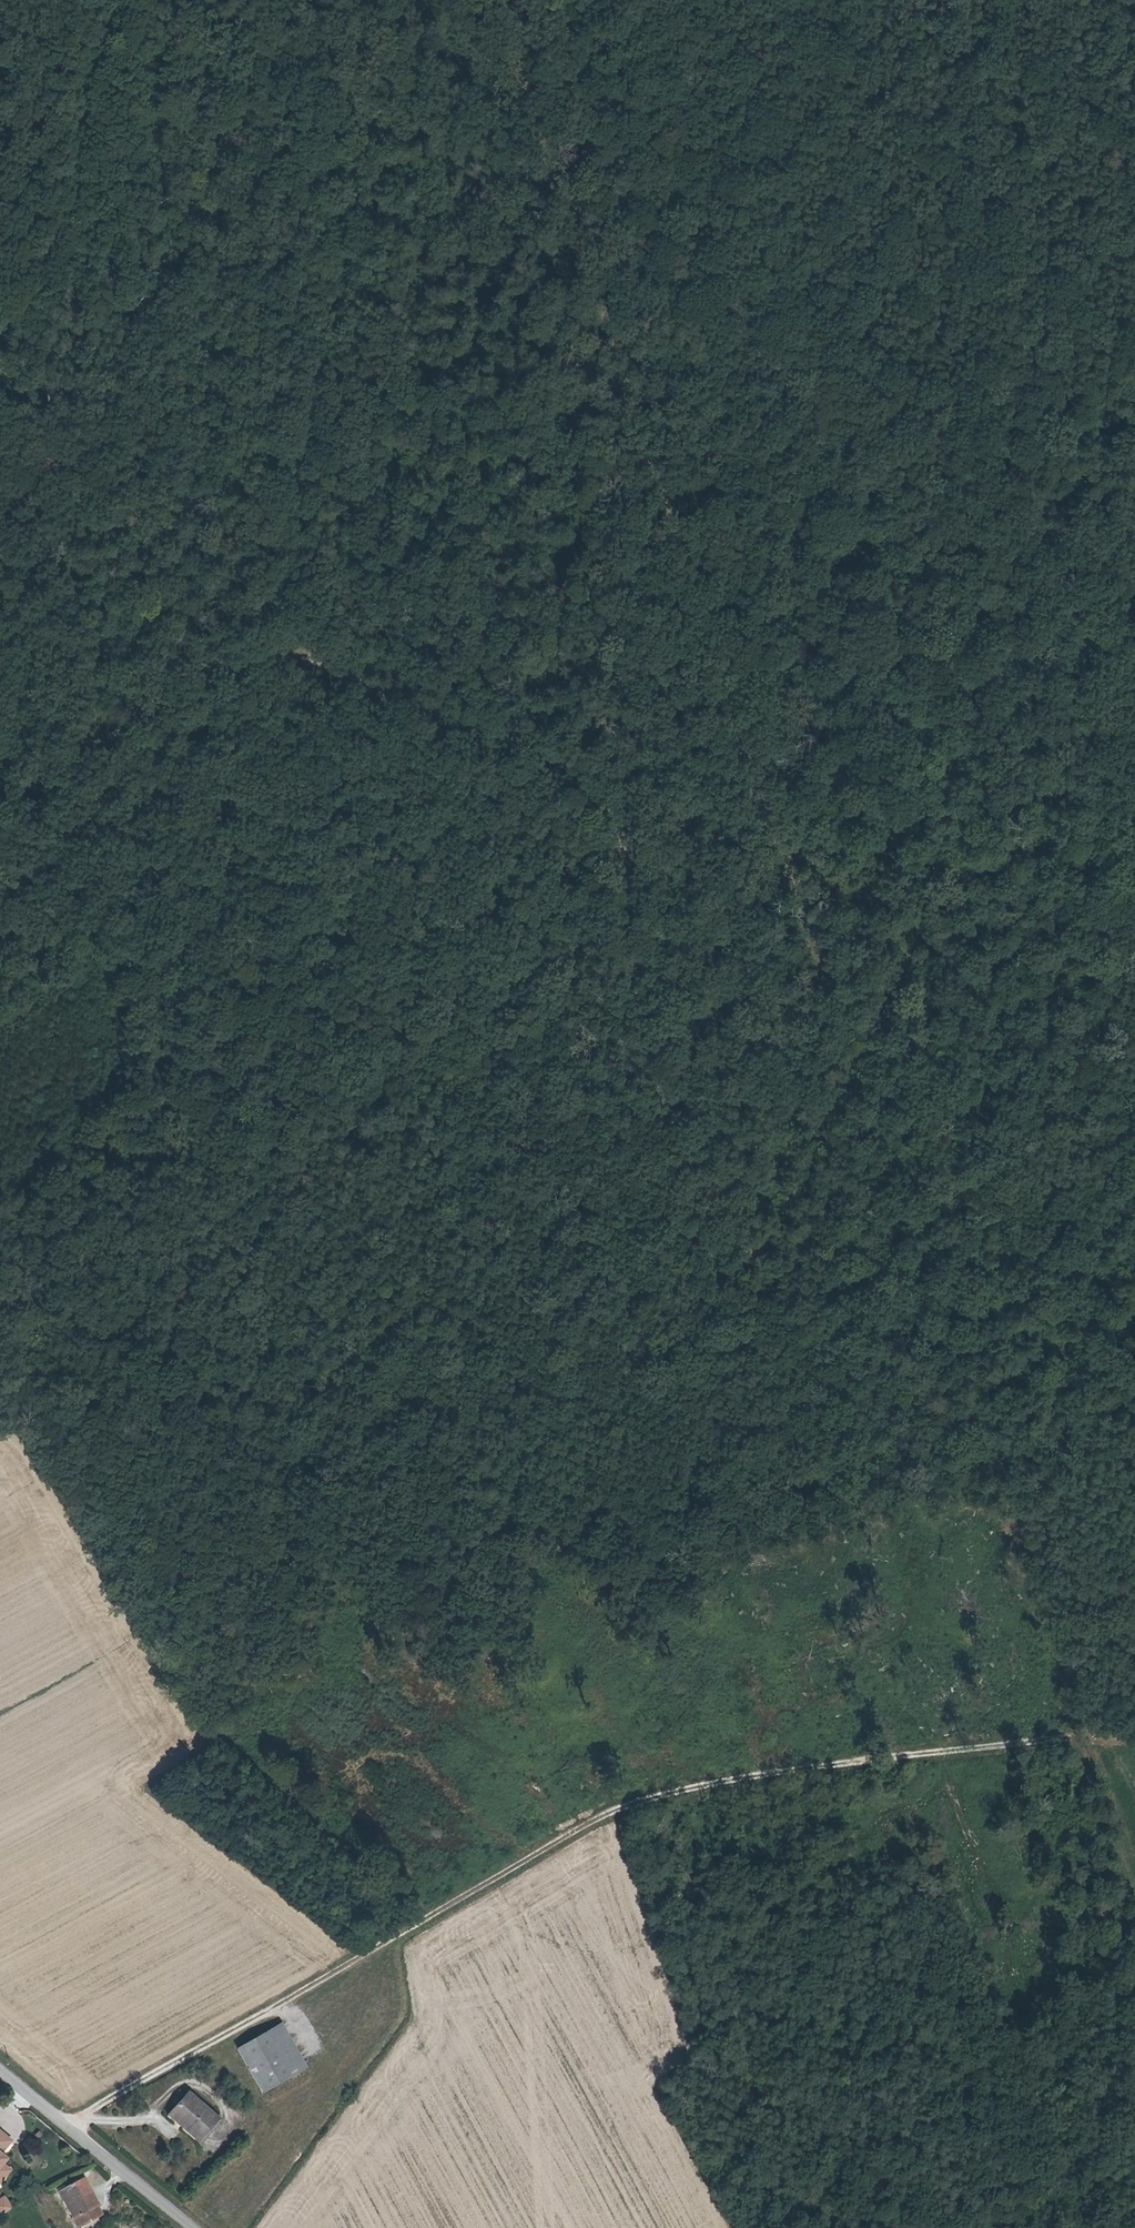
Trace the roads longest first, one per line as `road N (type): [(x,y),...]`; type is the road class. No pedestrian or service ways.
road 1 (track): [(64,2126),(621,1812),(728,1784),(1134,1734)]
road 2 (unclassified): [(186,2227),(0,2073)]

